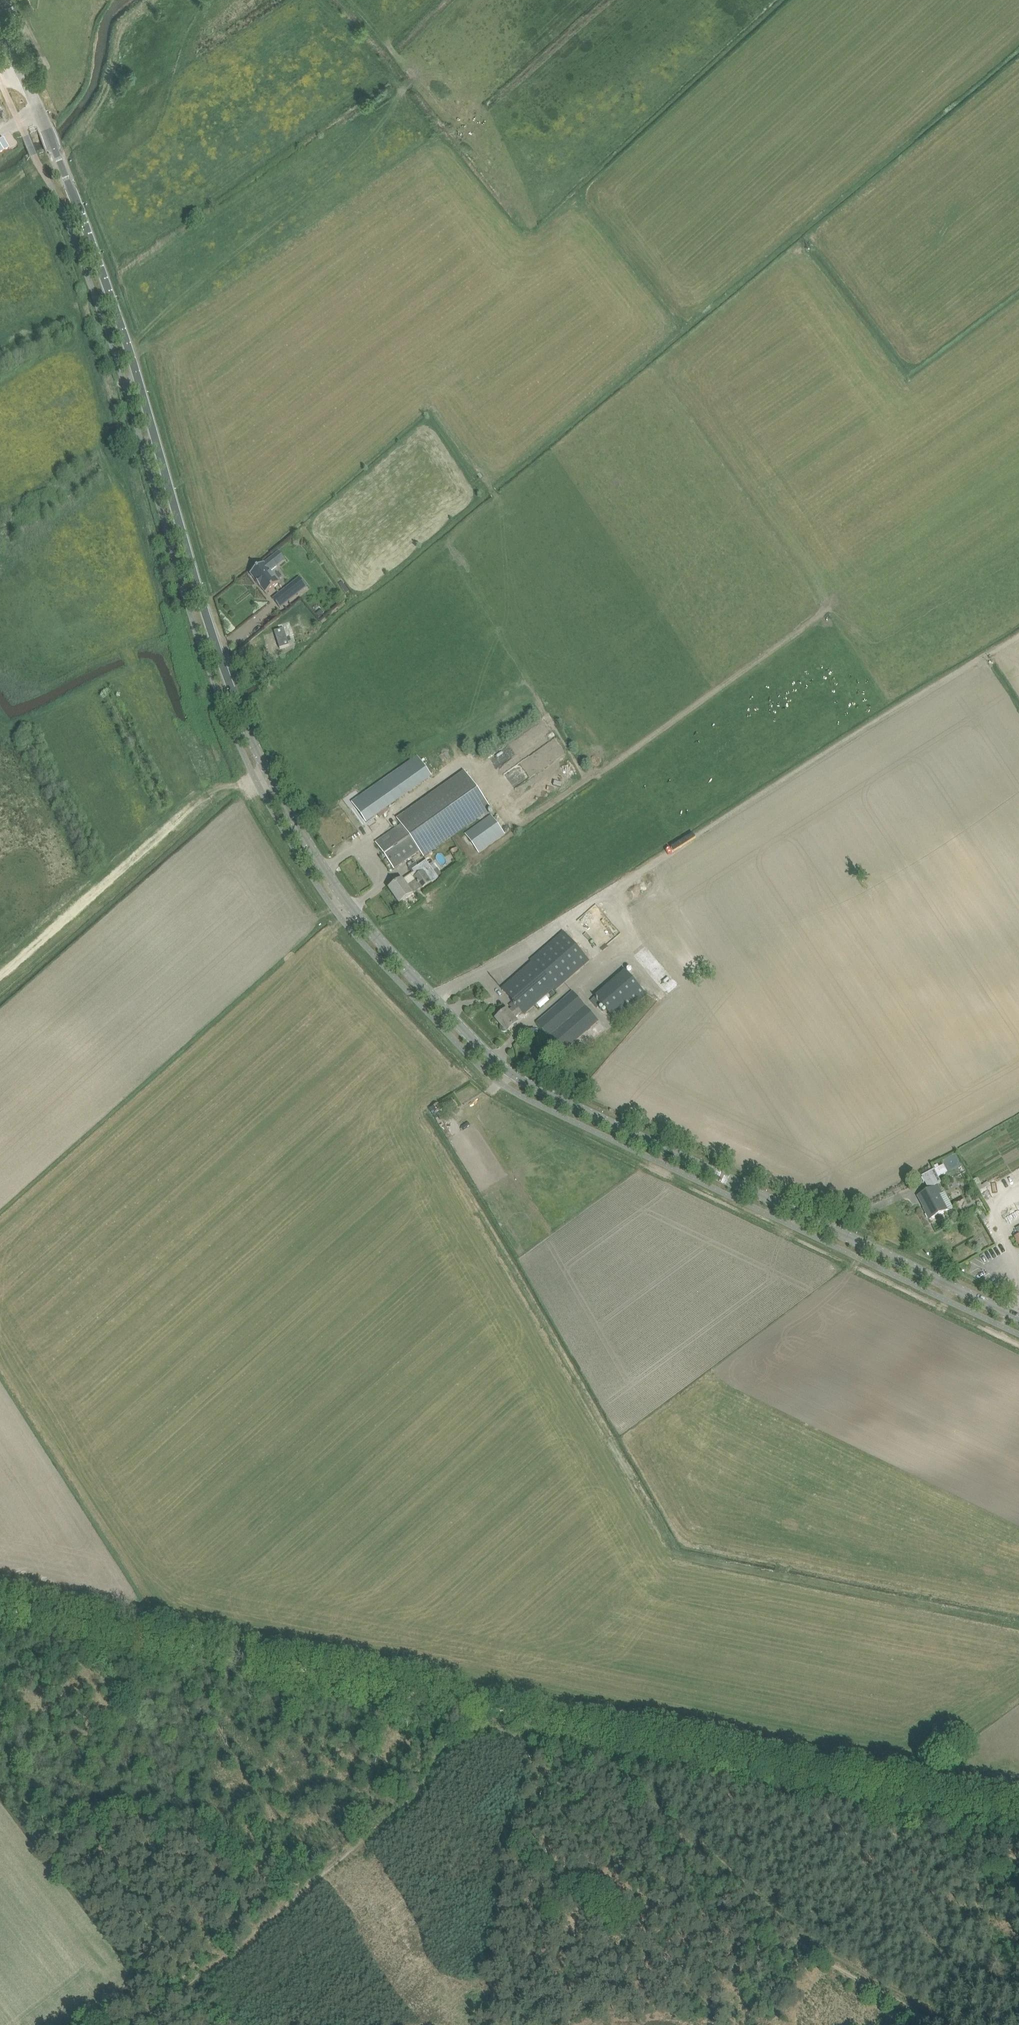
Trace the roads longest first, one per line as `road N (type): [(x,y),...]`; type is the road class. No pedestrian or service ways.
road 1 (tertiary): [(1018,1318),(525,1081),(482,1048),(339,891),(246,725),(128,343),(40,114)]
road 2 (track): [(604,894),(1018,633)]

